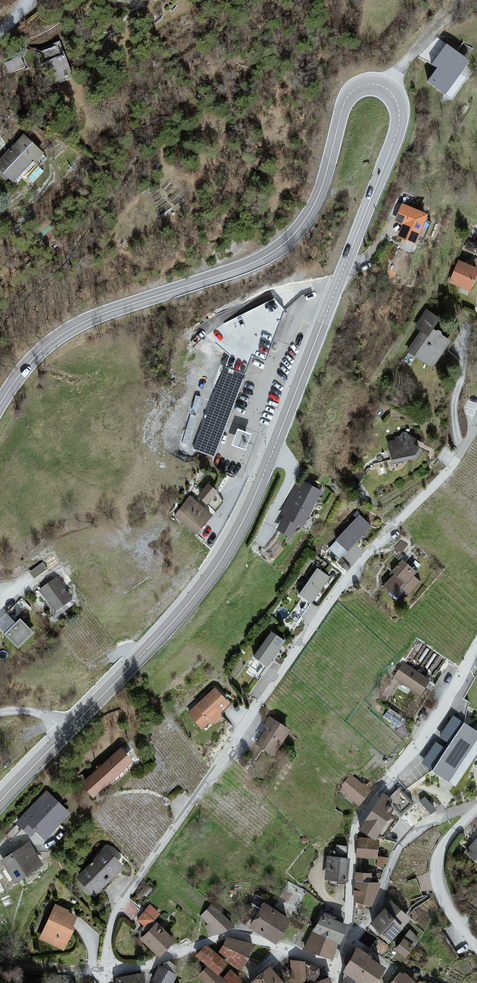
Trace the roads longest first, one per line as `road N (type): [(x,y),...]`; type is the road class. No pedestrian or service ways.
road 1 (secondary): [(69,731),(194,597),(245,518),(395,137),(399,110),(391,93),(371,84),(351,93),(322,189),(289,240),(241,267),(74,327),(34,357),(0,404)]
road 2 (residential): [(107,975),(117,909),(342,583),(451,467),(476,427)]
road 3 (residential): [(107,975),(229,934),(337,969)]
road 4 (residential): [(377,791),(356,828),(349,938),(337,969)]
road 5 (unclassified): [(476,646),(377,791)]
road 6 (residential): [(476,947),(451,915),(437,877),(443,844),(471,814)]

